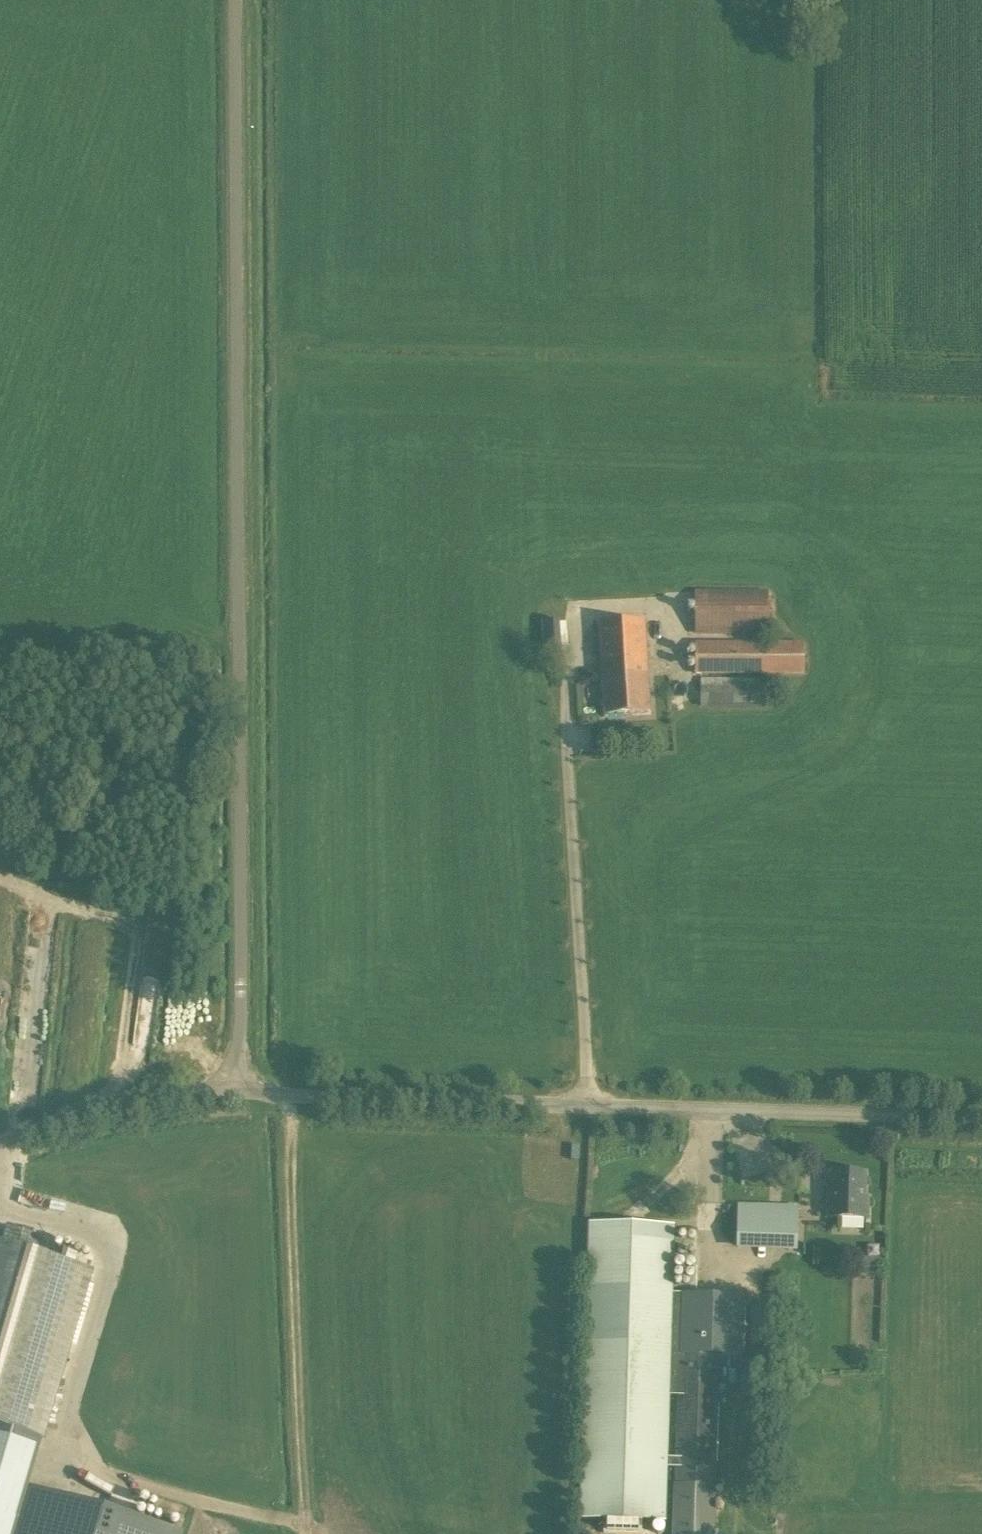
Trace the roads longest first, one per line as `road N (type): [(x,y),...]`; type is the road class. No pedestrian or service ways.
road 1 (unclassified): [(237,1092),(240,0)]
road 2 (tertiary): [(981,1116),(237,1092)]
road 3 (track): [(279,1093),(292,1125),(307,1533)]
road 4 (tertiary): [(0,1143),(126,1103),(237,1092)]

